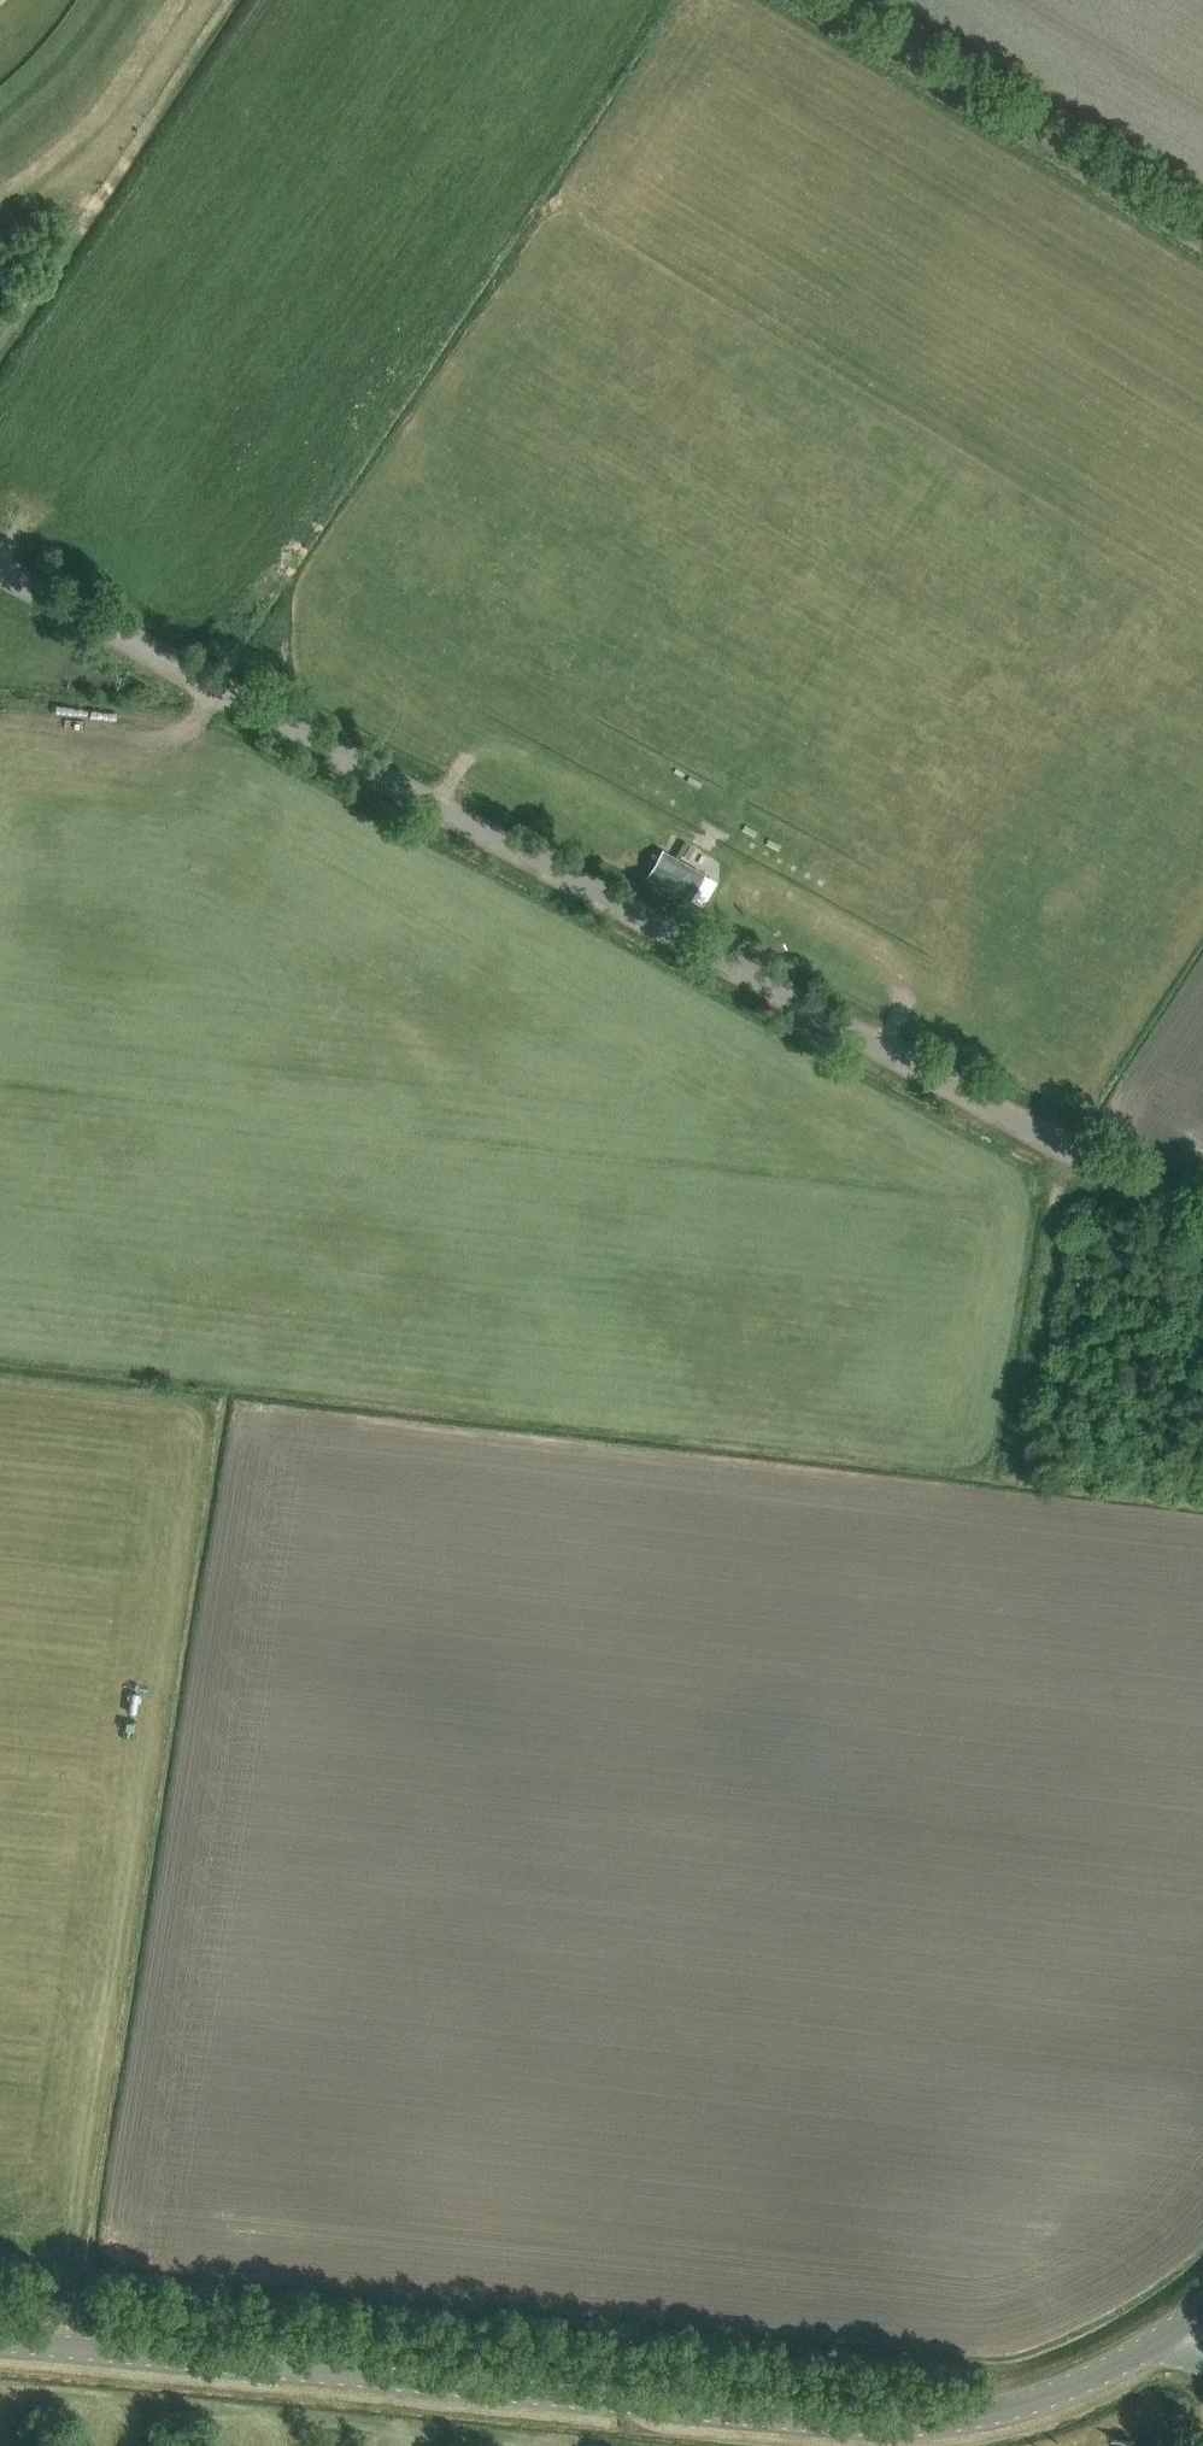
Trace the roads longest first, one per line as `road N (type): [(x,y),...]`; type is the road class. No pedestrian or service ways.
road 1 (unclassified): [(1202,1223),(0,569)]
road 2 (unclassified): [(0,2340),(909,2424),(1028,2403),(1157,2340),(1202,2306)]
road 3 (track): [(1202,232),(817,0)]
road 4 (track): [(1062,1147),(1007,1488)]

